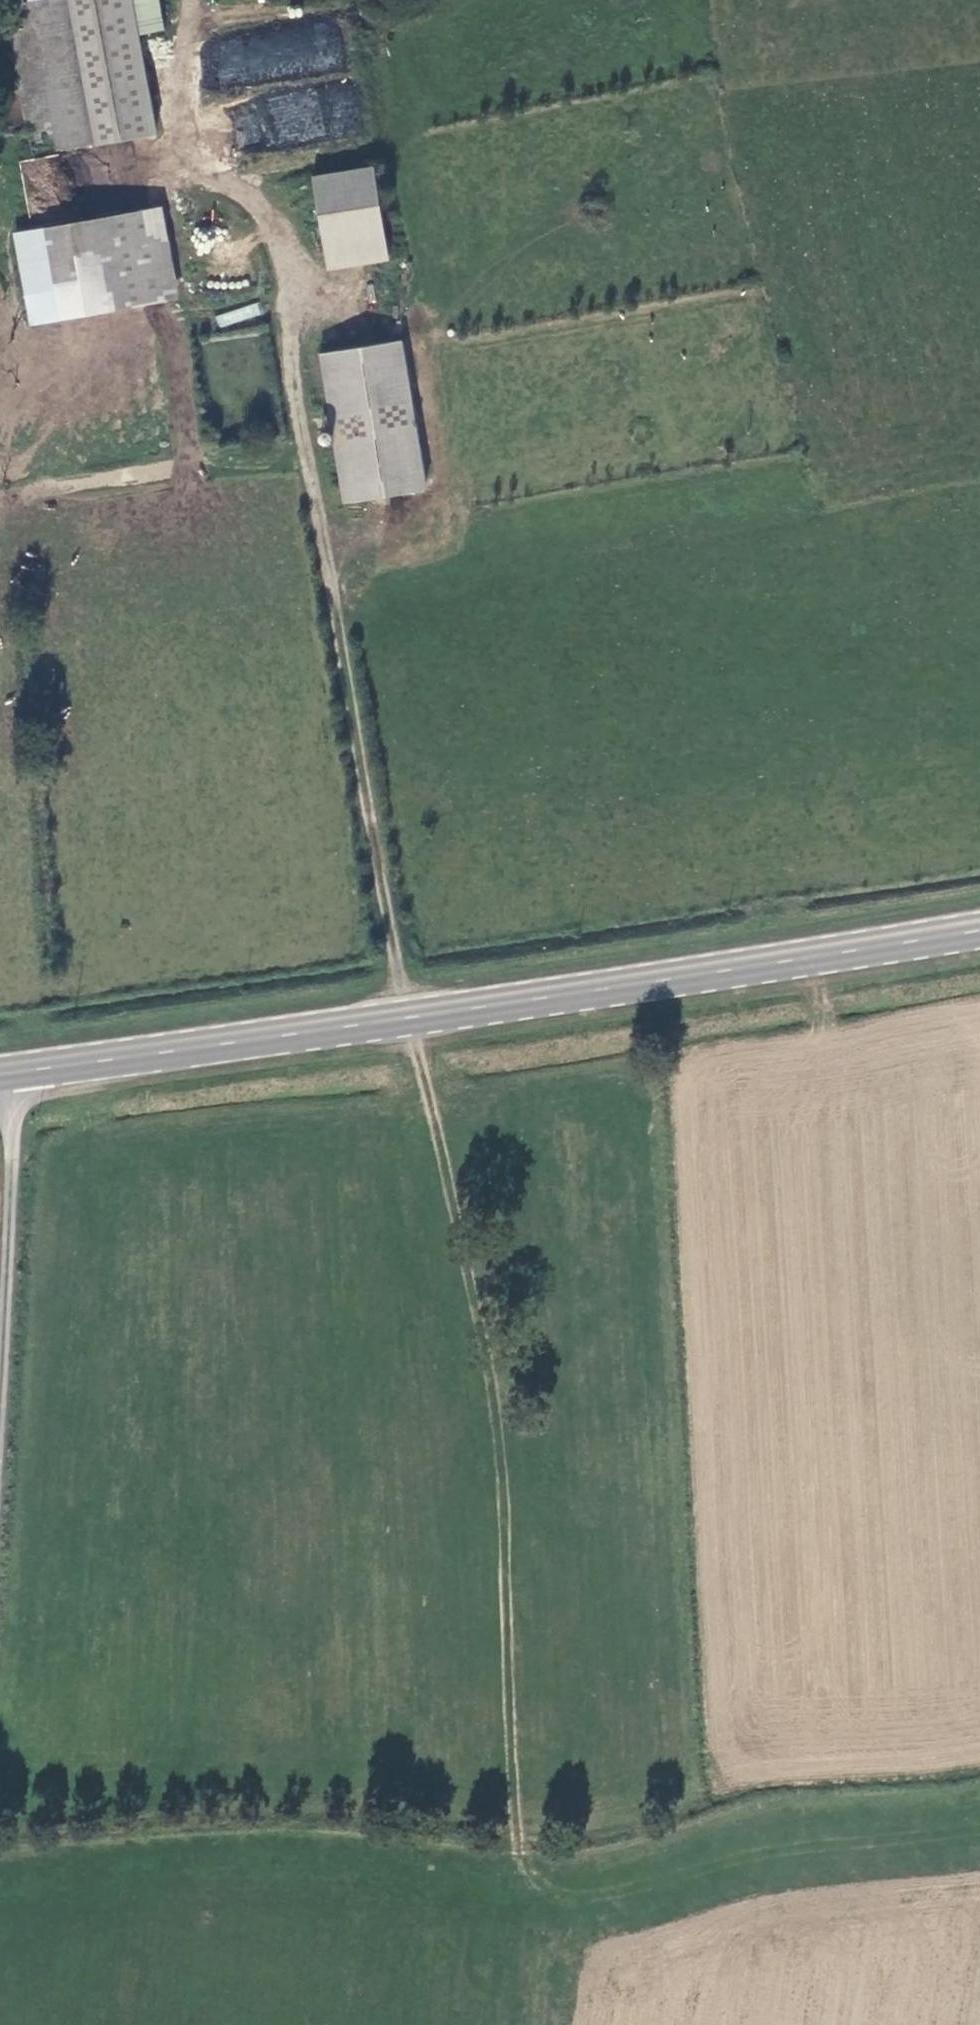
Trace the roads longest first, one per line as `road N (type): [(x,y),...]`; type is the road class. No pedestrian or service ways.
road 1 (track): [(404,1019),(270,229),(204,163),(190,36),(194,0)]
road 2 (primary): [(0,1075),(979,931)]
road 3 (track): [(0,498),(308,447)]

